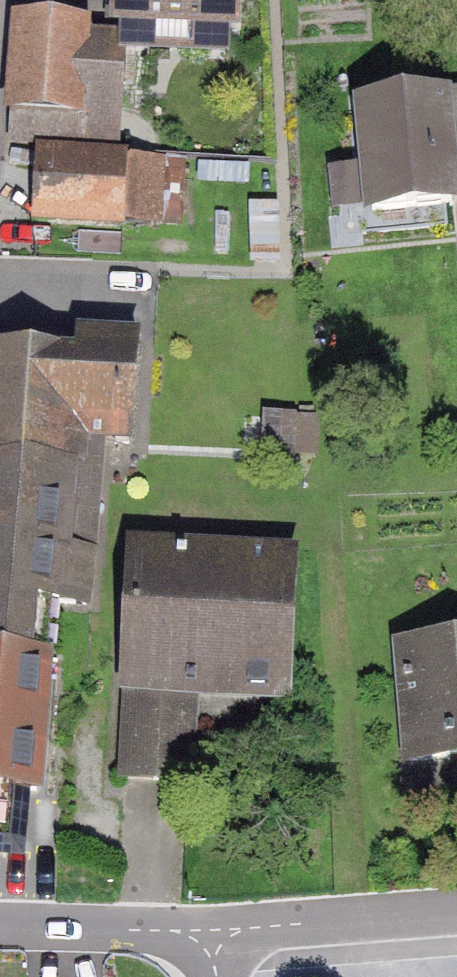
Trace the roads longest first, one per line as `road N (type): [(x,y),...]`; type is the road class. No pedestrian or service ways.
road 1 (residential): [(208,929),(456,909)]
road 2 (residential): [(208,929),(0,924)]

